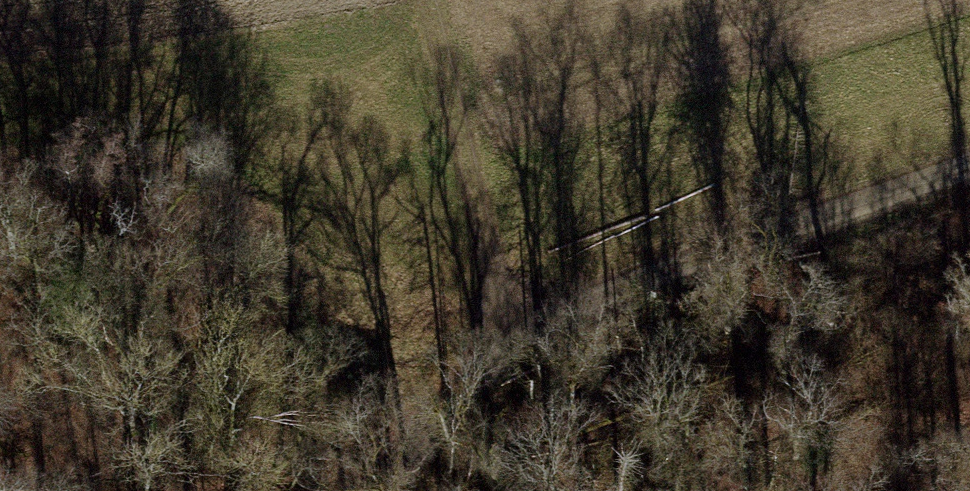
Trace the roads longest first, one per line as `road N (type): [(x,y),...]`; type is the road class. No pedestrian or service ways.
road 1 (track): [(969,158),(513,314),(384,490)]
road 2 (track): [(436,0),(513,314)]

